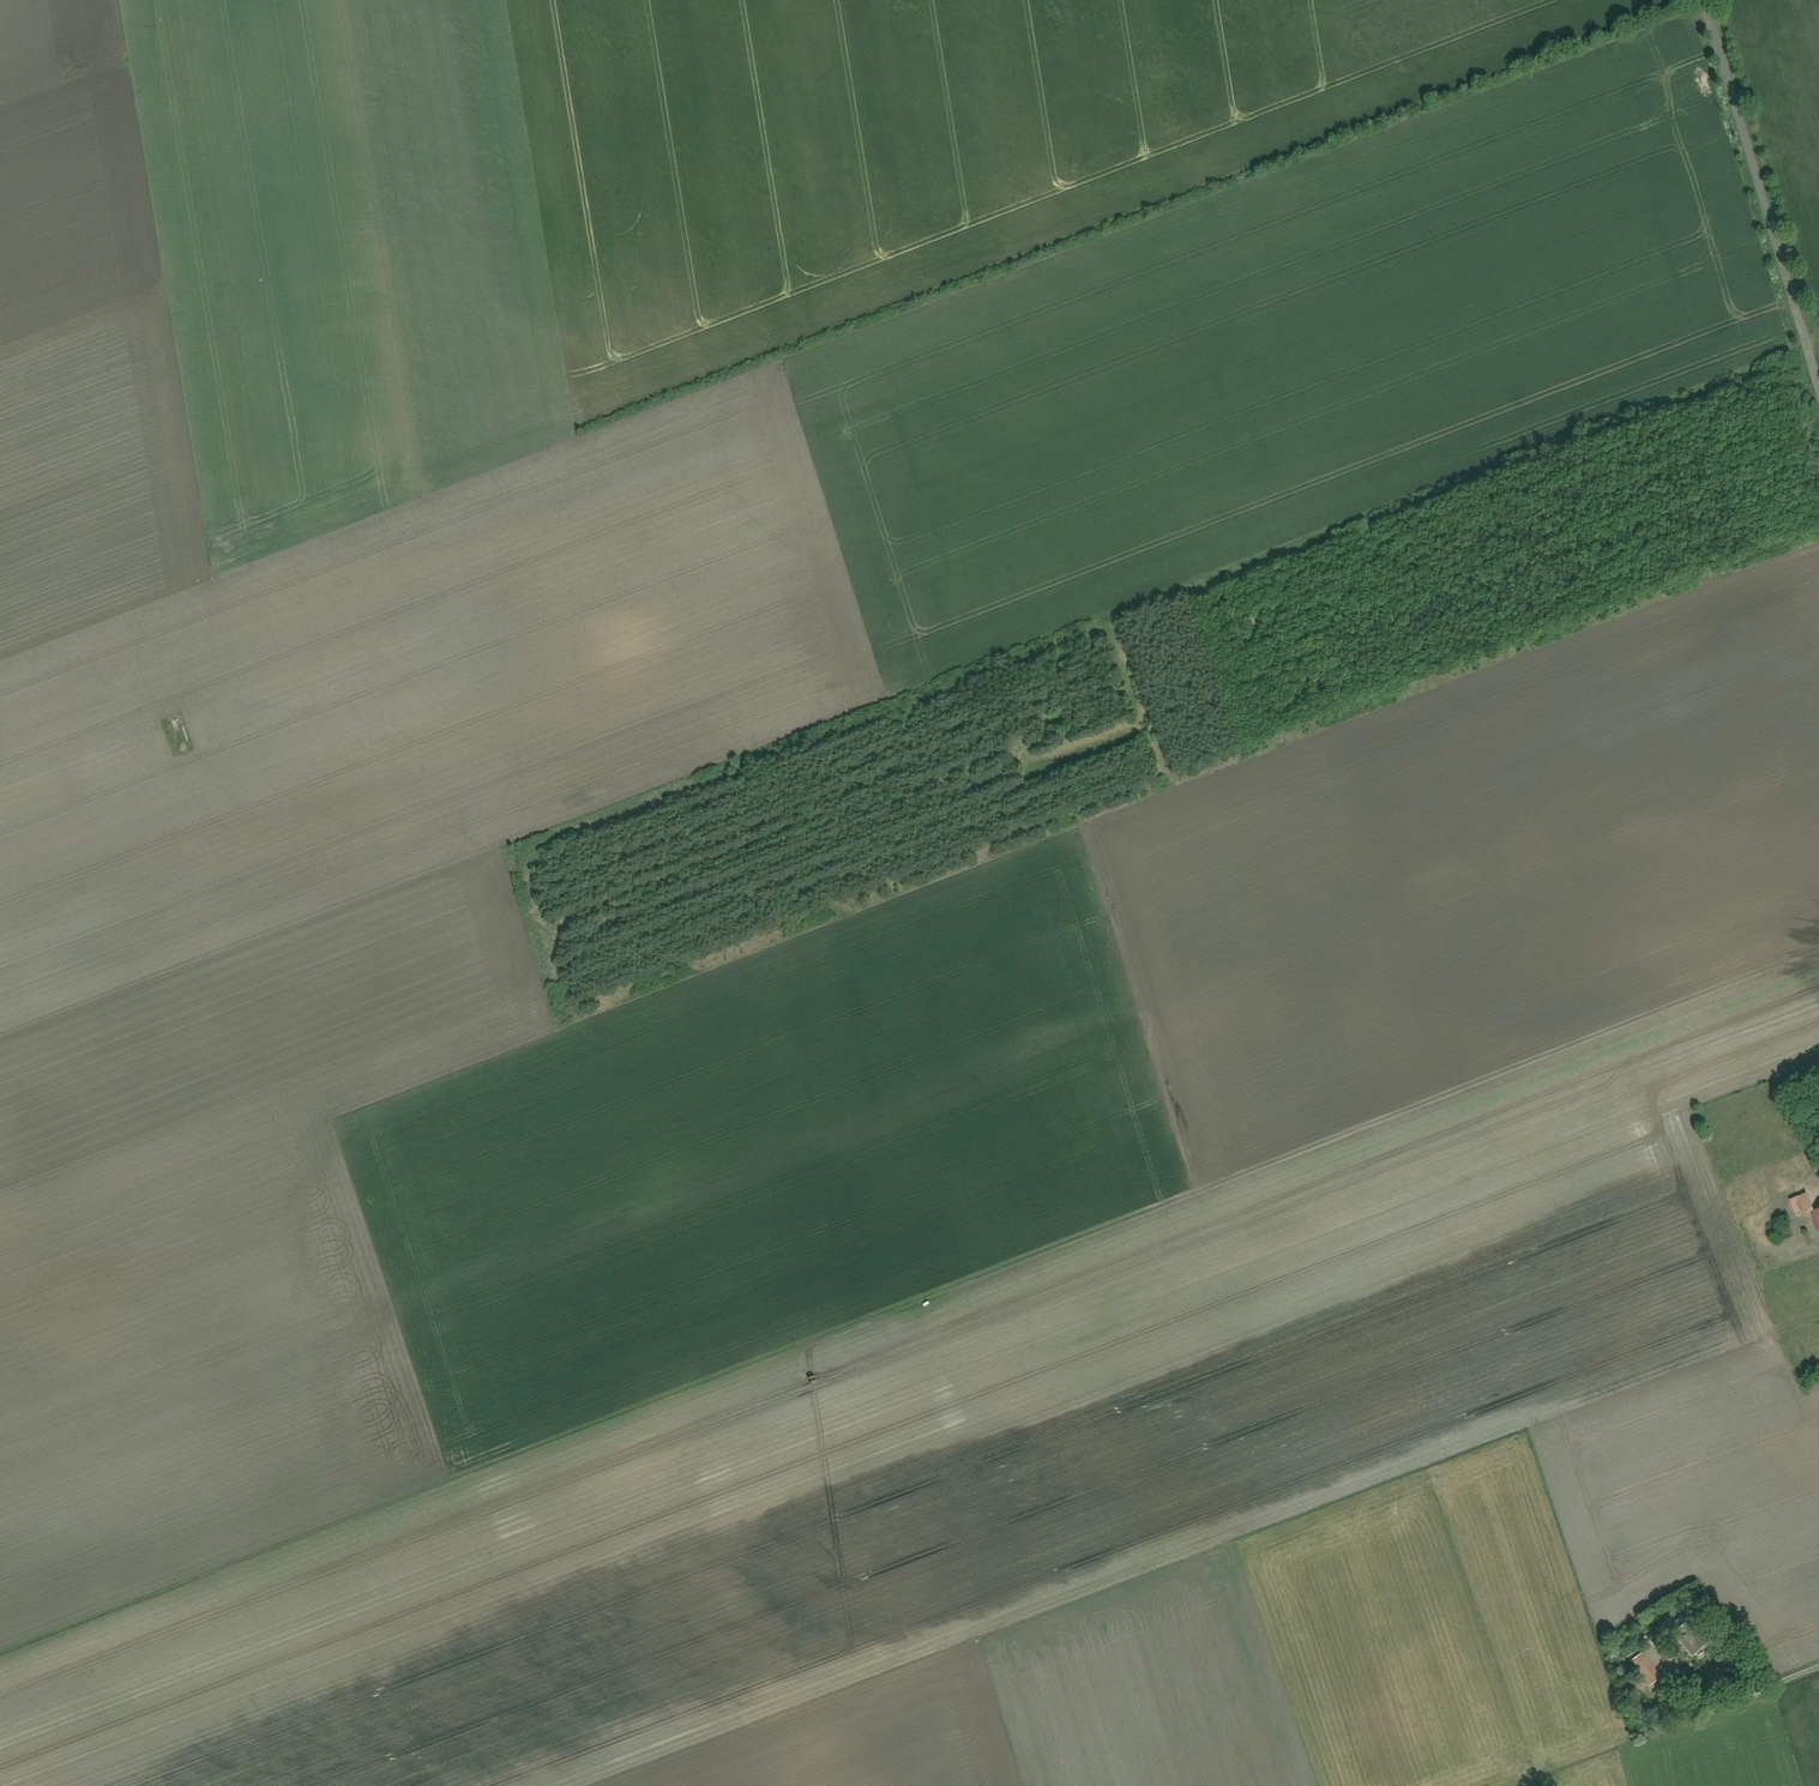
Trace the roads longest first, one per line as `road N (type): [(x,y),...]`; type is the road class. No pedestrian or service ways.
road 1 (unclassified): [(1818,387),(1706,0)]
road 2 (track): [(1818,1672),(1724,1708),(1702,1705),(1691,1691)]

